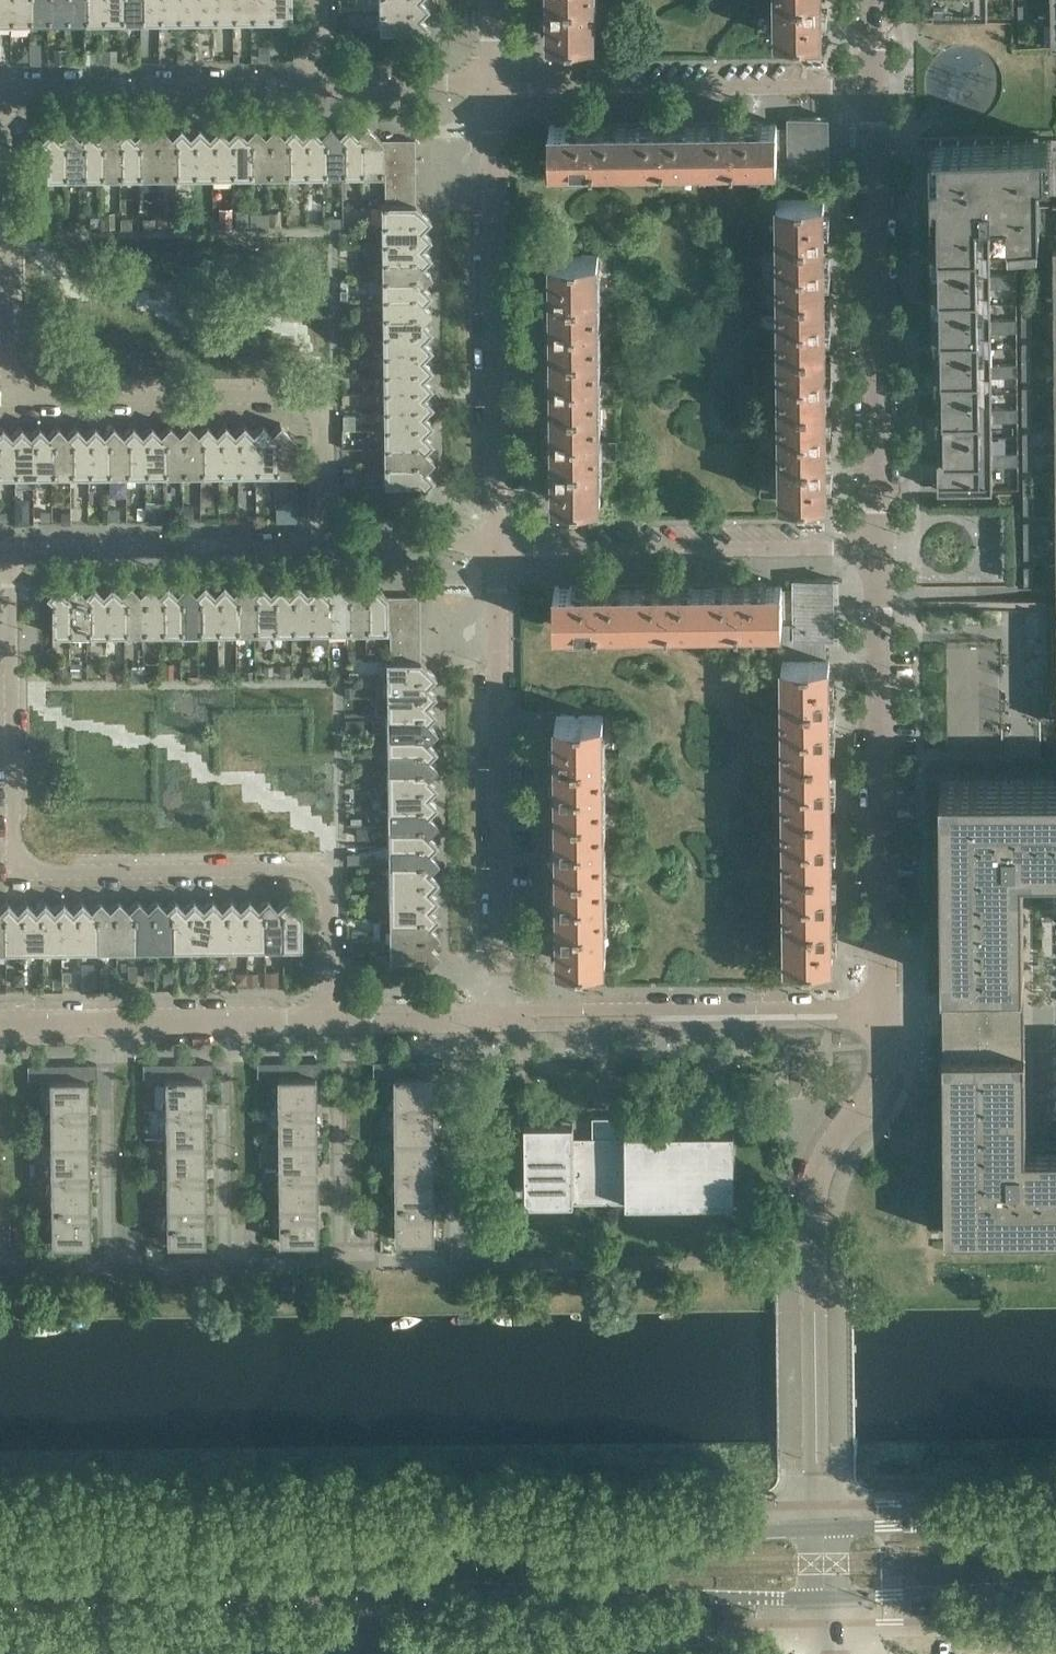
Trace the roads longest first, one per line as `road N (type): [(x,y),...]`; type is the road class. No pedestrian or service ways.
road 1 (tertiary): [(0,1599),(832,1599)]
road 2 (tertiary): [(822,1527),(447,1549),(0,1552)]
road 3 (residential): [(330,1016),(332,870),(18,875),(14,550)]
road 4 (residential): [(327,544),(325,390),(14,393),(5,89)]
road 5 (residential): [(506,1013),(499,548)]
road 6 (residential): [(877,549),(875,84)]
road 7 (residential): [(499,548),(484,87)]
road 8 (residential): [(881,1010),(877,549)]
road 9 (residential): [(484,87),(875,84)]
road 10 (residential): [(877,549),(499,548)]
road 11 (residential): [(881,1010),(506,1013)]
road 12 (residential): [(336,1256),(466,1255),(466,1014)]
road 13 (residential): [(330,1016),(0,1020)]
road 14 (residential): [(14,550),(327,544)]
road 15 (residential): [(5,89),(317,85)]
road 16 (residential): [(815,1286),(811,1207),(818,1174),(875,1098),(885,1061),(881,1010)]
road 17 (unclassified): [(822,1527),(815,1286)]
road 18 (tertiary): [(1055,1528),(822,1527)]
road 19 (tertiary): [(832,1599),(1055,1588)]
road 20 (residential): [(327,544),(499,548)]
road 21 (residential): [(317,85),(484,87)]
road 22 (residential): [(103,1117),(103,1258)]
road 23 (residential): [(466,1014),(330,1016)]
road 24 (residential): [(336,1120),(336,1256)]
road 25 (residential): [(219,1121),(220,1256)]

